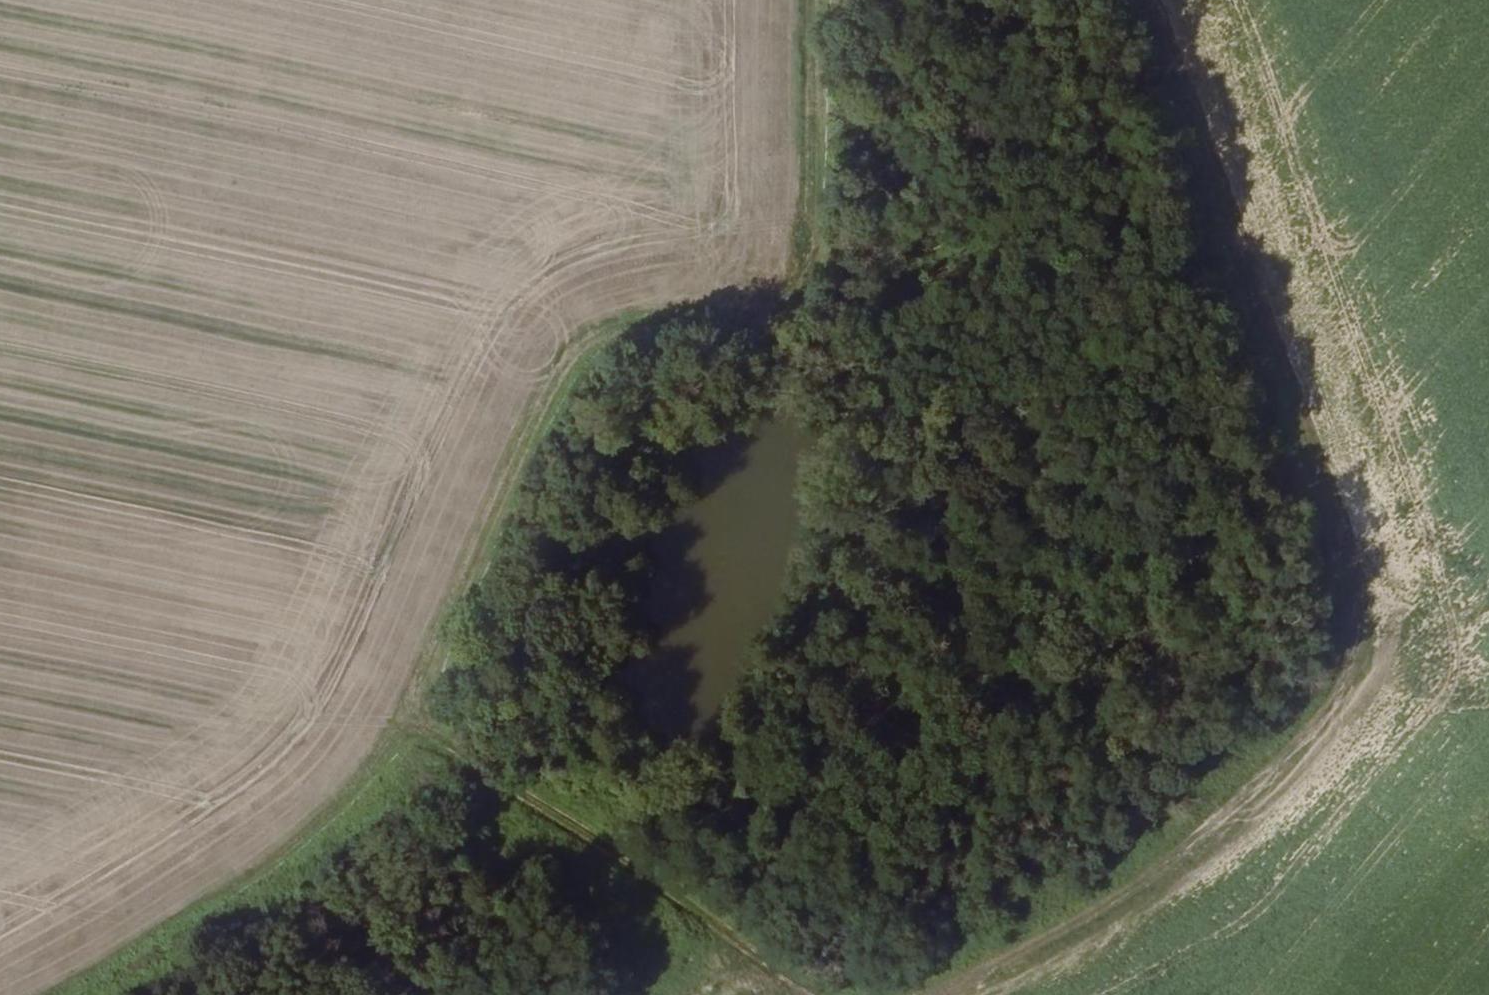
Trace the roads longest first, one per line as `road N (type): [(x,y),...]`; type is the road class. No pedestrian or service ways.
road 1 (track): [(922,994),(1109,893),(1212,818),(1319,719),(1348,651),(1353,611),(1328,506),(1188,104),(1140,0)]
road 2 (track): [(823,994),(739,932),(428,736),(346,834),(310,863),(90,994)]

